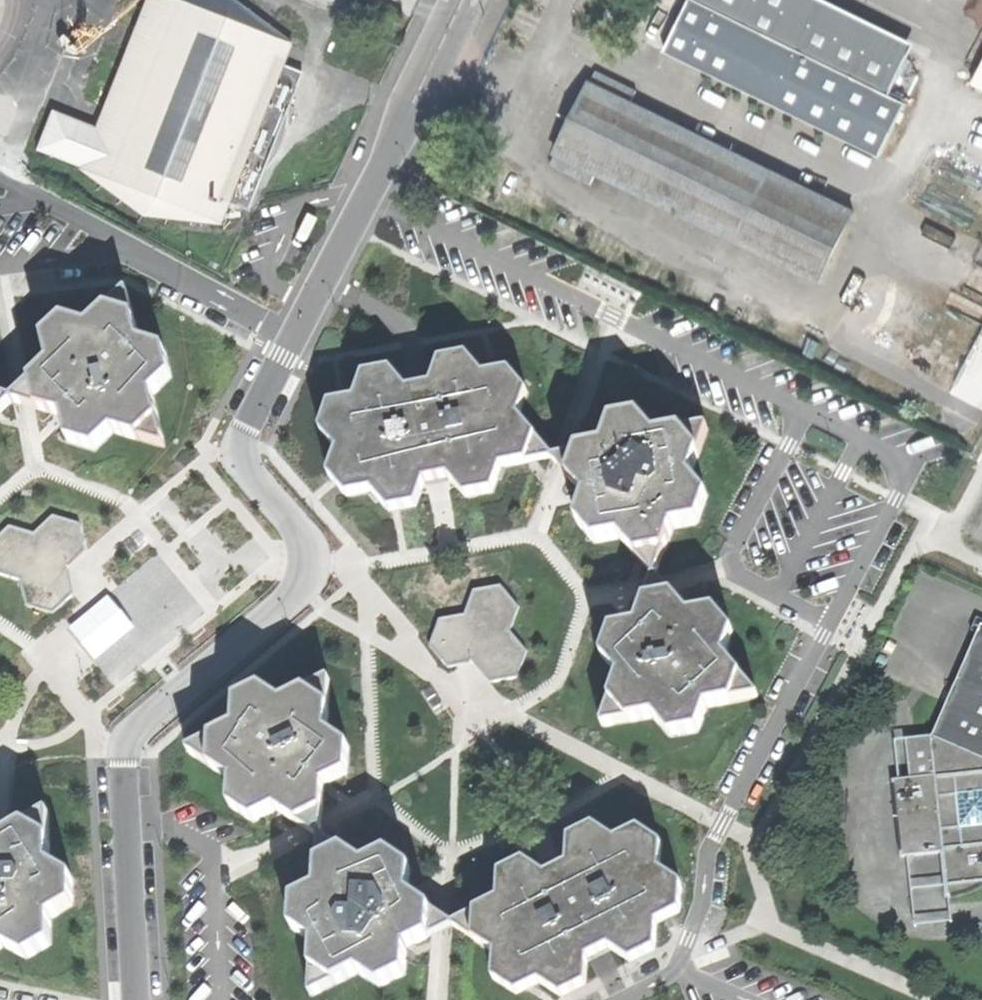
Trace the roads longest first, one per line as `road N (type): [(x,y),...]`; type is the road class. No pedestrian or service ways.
road 1 (residential): [(465,0),(257,432)]
road 2 (residential): [(257,432),(254,468),(317,554),(312,584),(135,742),(133,767)]
road 3 (residential): [(133,767),(143,999)]

